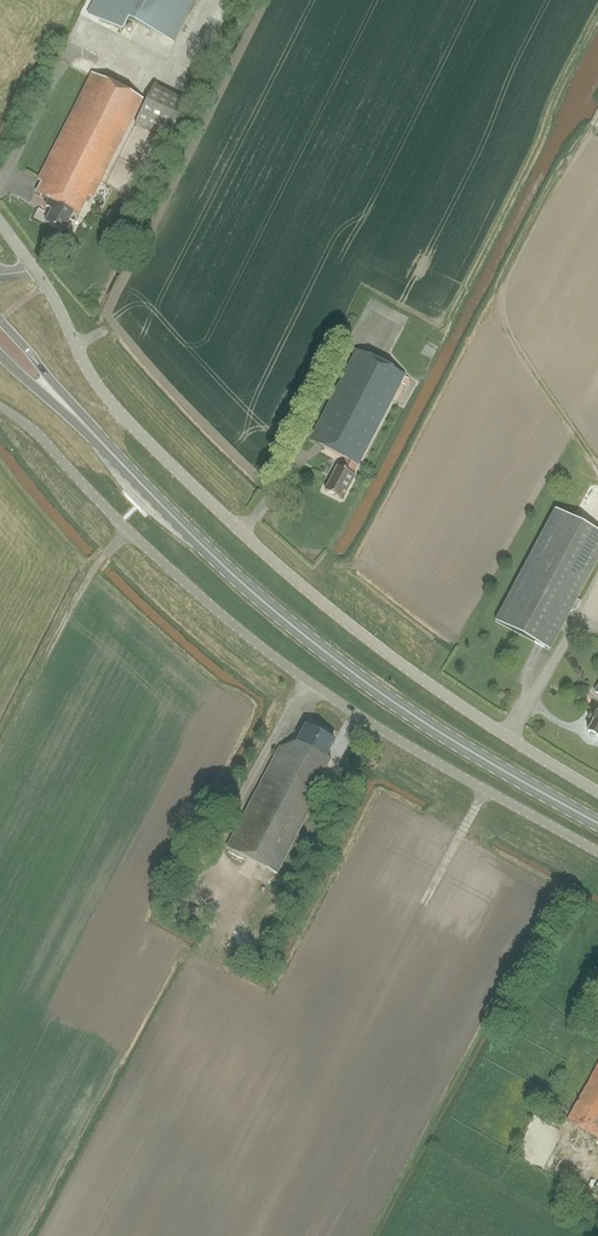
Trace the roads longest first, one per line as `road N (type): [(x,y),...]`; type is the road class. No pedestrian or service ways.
road 1 (unclassified): [(597,792),(379,648),(182,475),(102,390),(33,265)]
road 2 (unclassified): [(597,852),(289,668),(171,571),(0,406)]
road 3 (primary): [(597,824),(451,740),(307,638),(212,556),(85,426)]
road 4 (track): [(498,313),(504,278),(597,115)]
road 5 (track): [(597,476),(498,313)]
road 6 (primary): [(85,426),(0,320)]

